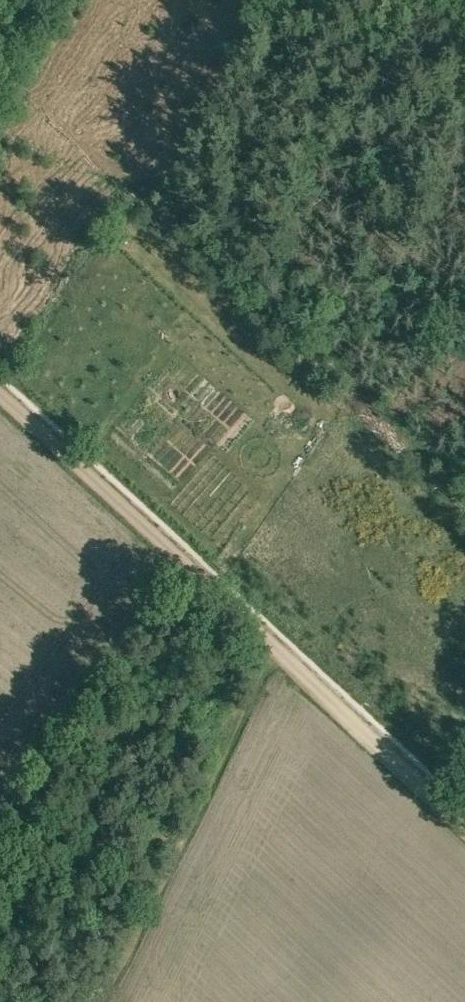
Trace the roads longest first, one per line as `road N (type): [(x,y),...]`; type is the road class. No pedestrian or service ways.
road 1 (track): [(0,393),(464,824)]
road 2 (track): [(274,635),(92,1001)]

